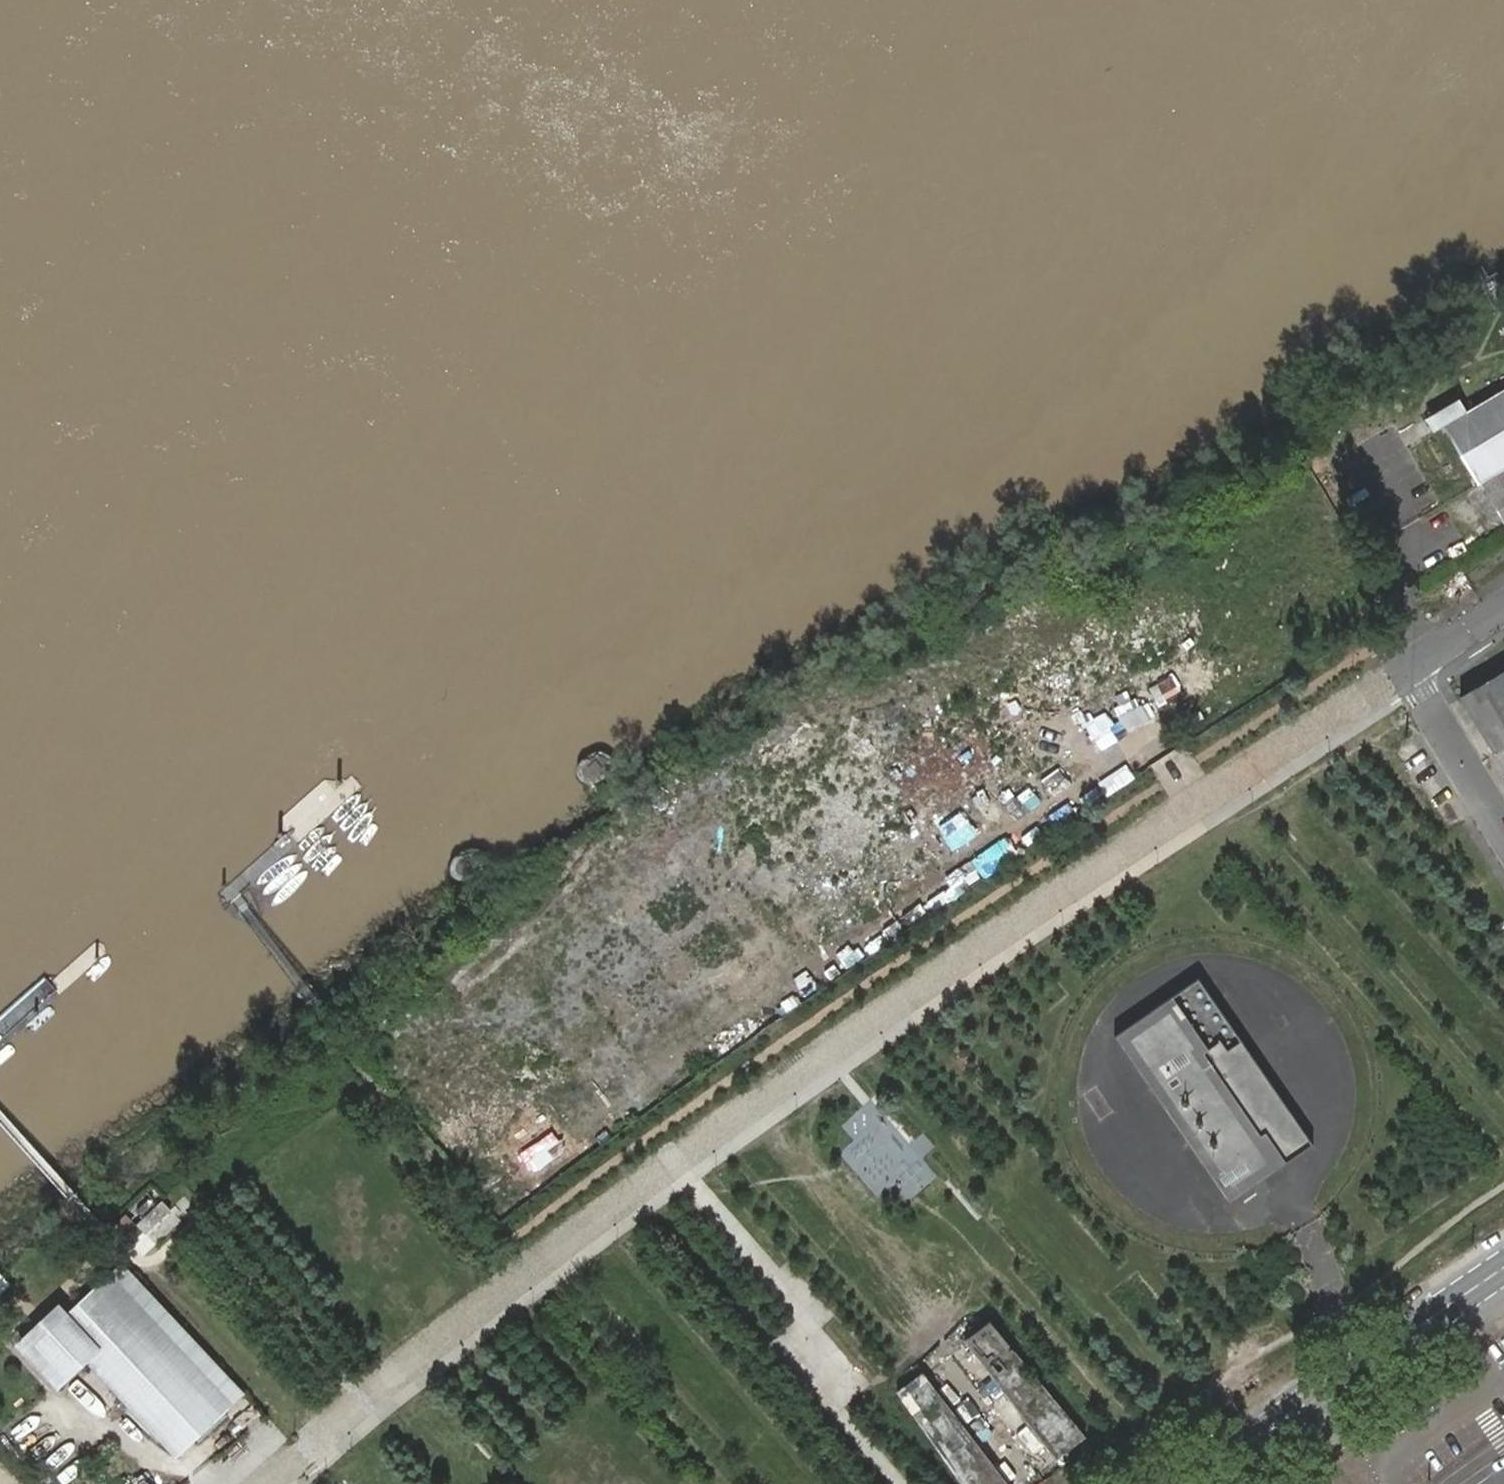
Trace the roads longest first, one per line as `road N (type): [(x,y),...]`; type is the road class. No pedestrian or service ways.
road 1 (unclassified): [(1406,670),(1008,925),(741,1111),(264,1483)]
road 2 (secondary): [(1503,1267),(1193,1483)]
road 3 (unclassified): [(1503,829),(1406,670)]

